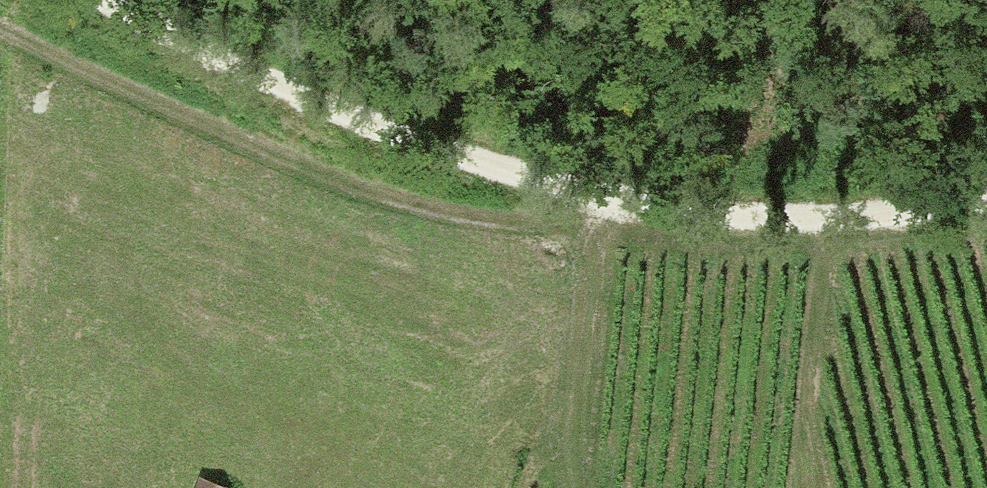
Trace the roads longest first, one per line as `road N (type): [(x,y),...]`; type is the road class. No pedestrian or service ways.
road 1 (track): [(90,0),(437,156),(583,202),(898,214),(986,193)]
road 2 (track): [(0,44),(170,118),(439,219),(529,222),(583,202),(555,435),(584,487)]

